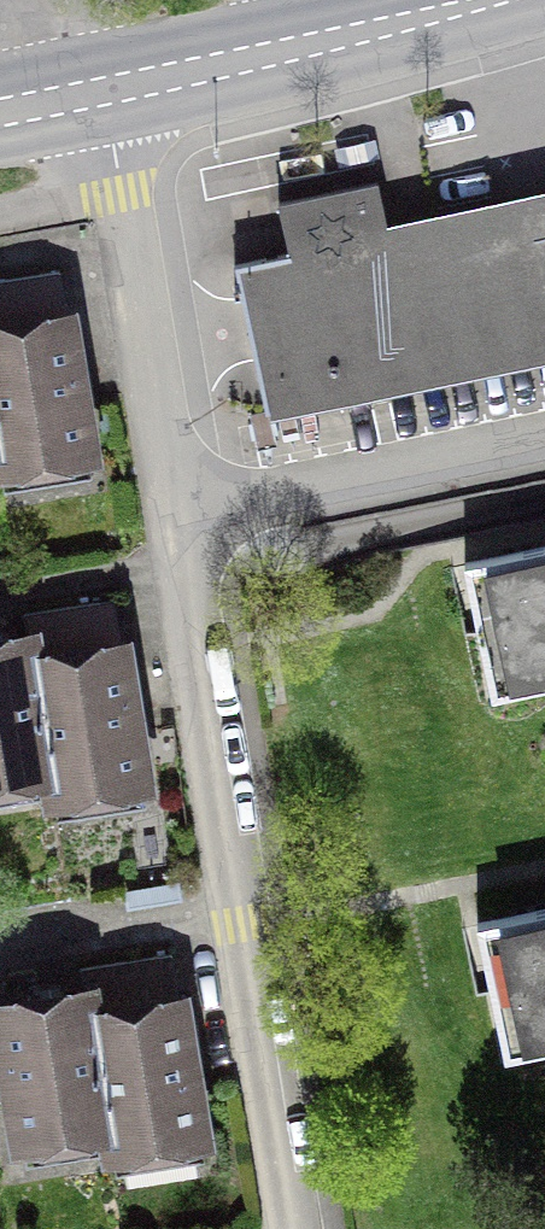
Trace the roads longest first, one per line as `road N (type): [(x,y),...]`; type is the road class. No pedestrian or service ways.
road 1 (unclassified): [(176,520),(291,1228)]
road 2 (unclassified): [(108,89),(176,520)]
road 3 (primary): [(108,89),(491,0)]
road 4 (residential): [(544,443),(176,520)]

